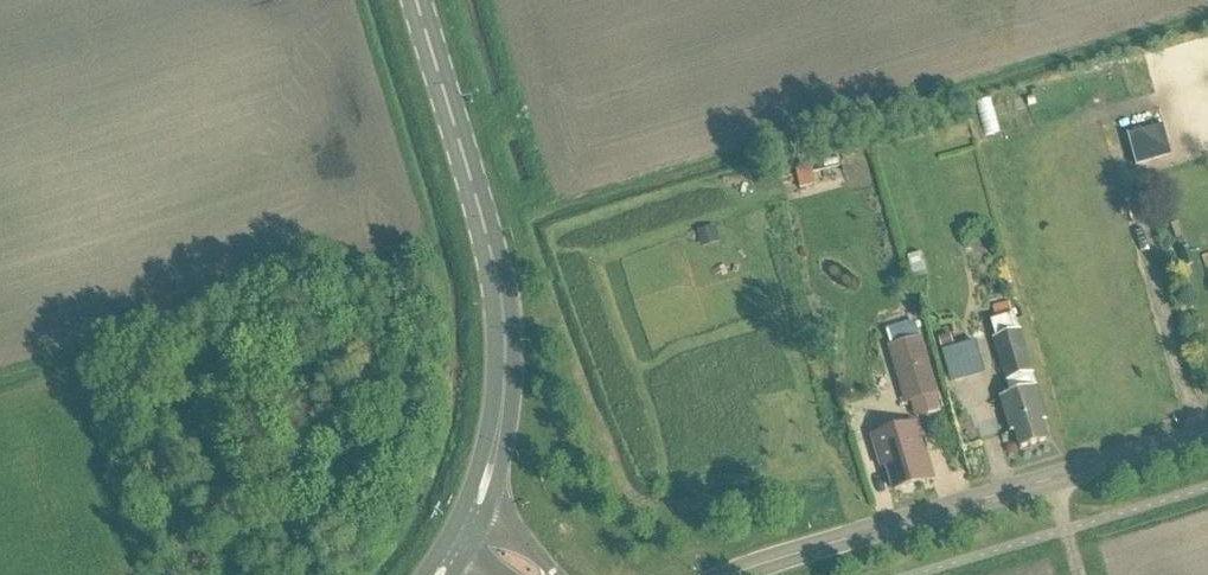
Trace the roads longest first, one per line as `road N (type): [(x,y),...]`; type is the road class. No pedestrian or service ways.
road 1 (primary): [(467,540),(499,440),(505,310),(484,212),(417,0)]
road 2 (tertiary): [(747,574),(1207,435)]

